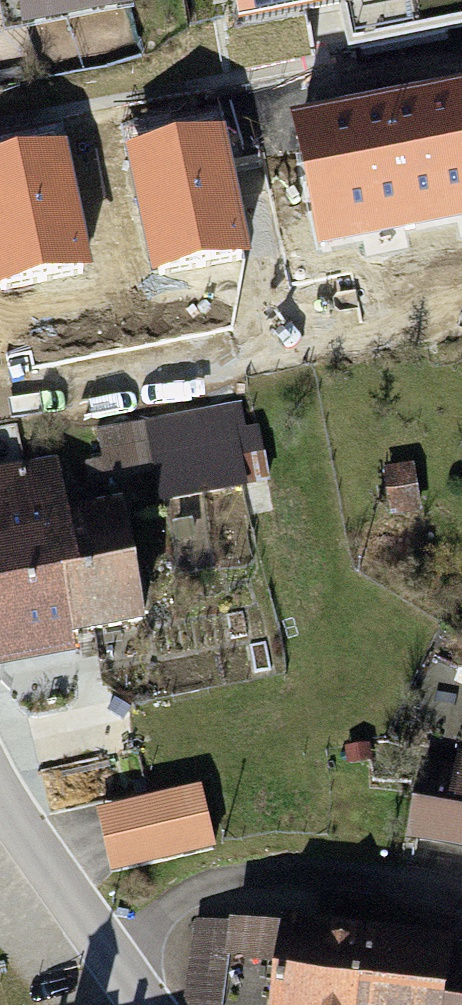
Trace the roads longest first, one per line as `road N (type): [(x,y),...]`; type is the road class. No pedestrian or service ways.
road 1 (residential): [(106,955),(170,897),(289,865),(461,896)]
road 2 (residential): [(0,413),(299,350)]
road 3 (unclassified): [(0,794),(106,955)]

